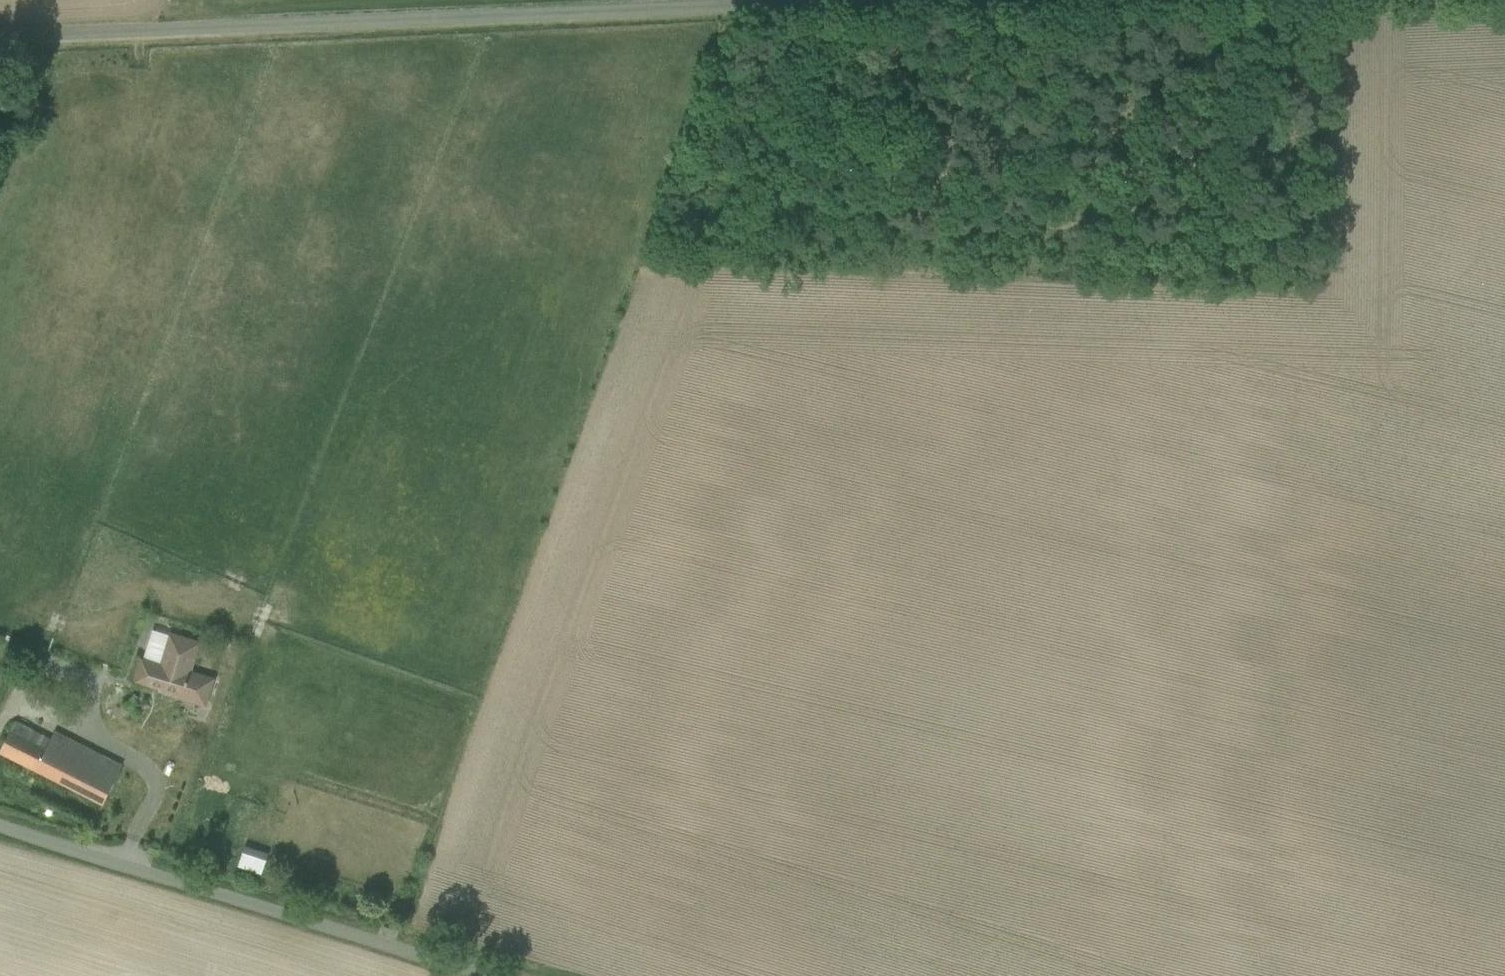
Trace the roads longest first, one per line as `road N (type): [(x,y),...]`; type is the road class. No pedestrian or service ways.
road 1 (unclassified): [(886,0),(0,36)]
road 2 (unclassified): [(0,826),(490,975)]

